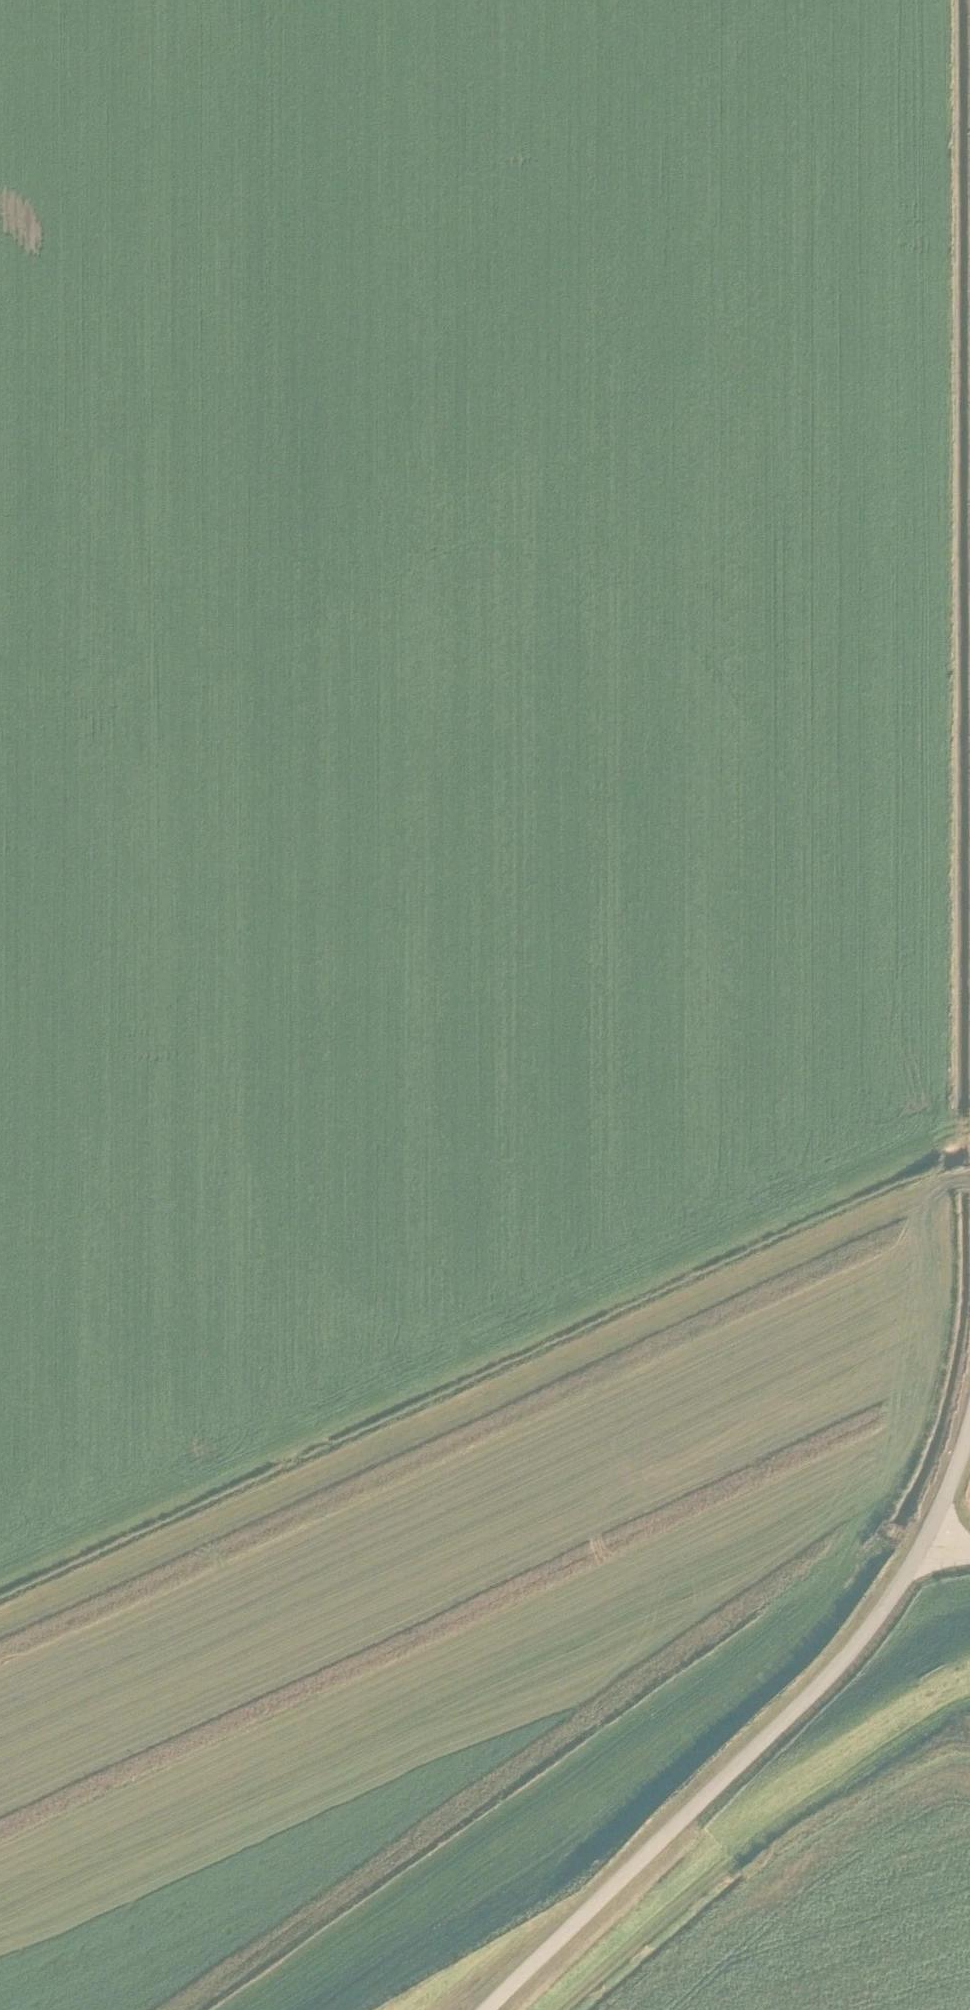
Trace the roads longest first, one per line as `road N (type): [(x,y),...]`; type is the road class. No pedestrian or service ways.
road 1 (unclassified): [(486,2009),(848,1654),(925,1539),(969,1427)]

